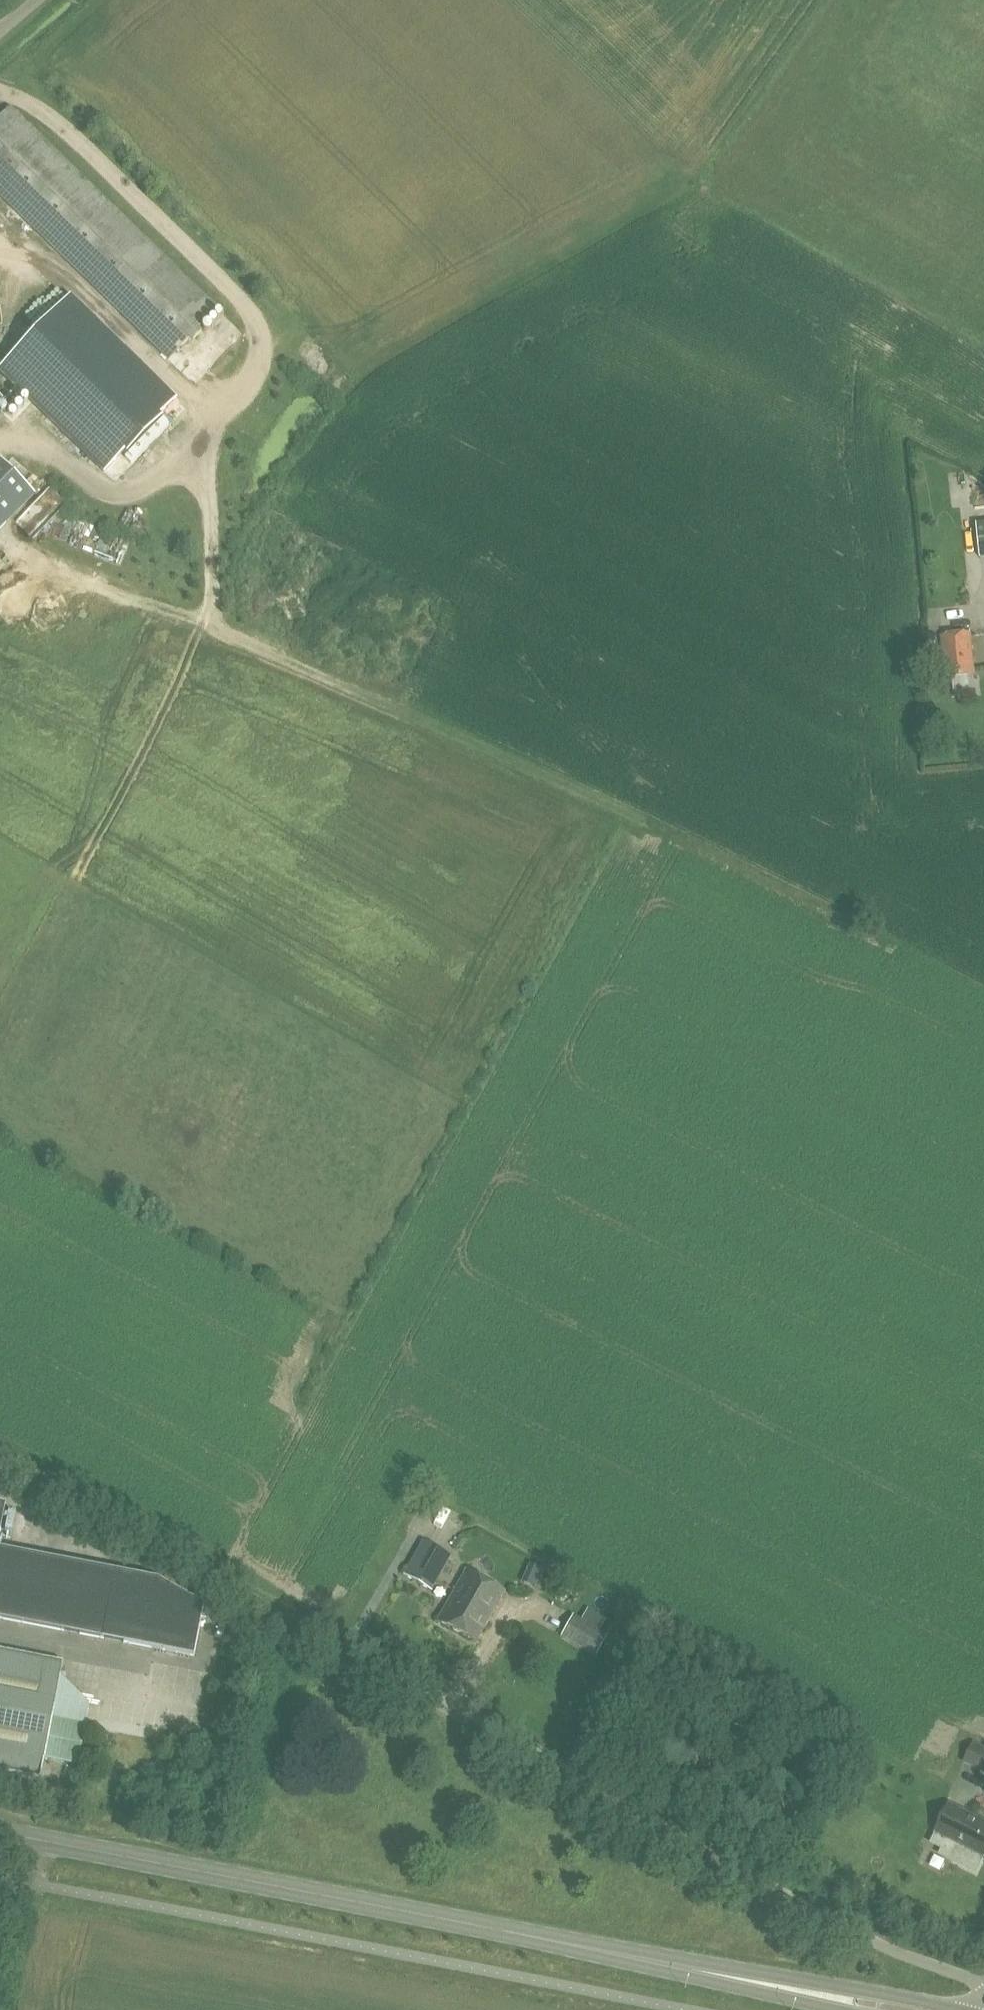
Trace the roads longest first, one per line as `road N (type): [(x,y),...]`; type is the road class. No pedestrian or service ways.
road 1 (track): [(0,1447),(858,1933)]
road 2 (primary): [(922,2009),(0,1831)]
road 3 (track): [(983,1983),(858,1933)]

